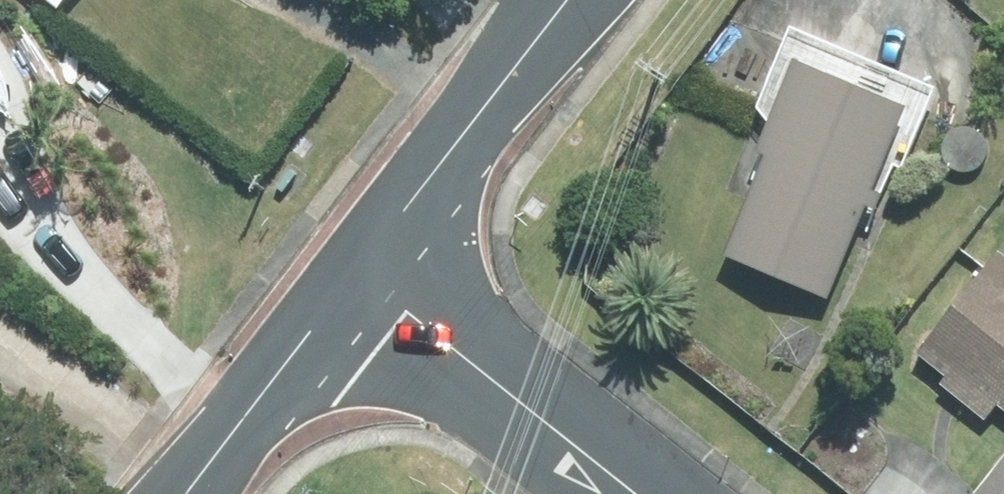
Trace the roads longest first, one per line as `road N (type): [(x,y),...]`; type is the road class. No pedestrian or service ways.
road 1 (residential): [(378,259),(670,493)]
road 2 (residential): [(378,259),(583,0)]
road 3 (residential): [(195,493),(378,259)]

